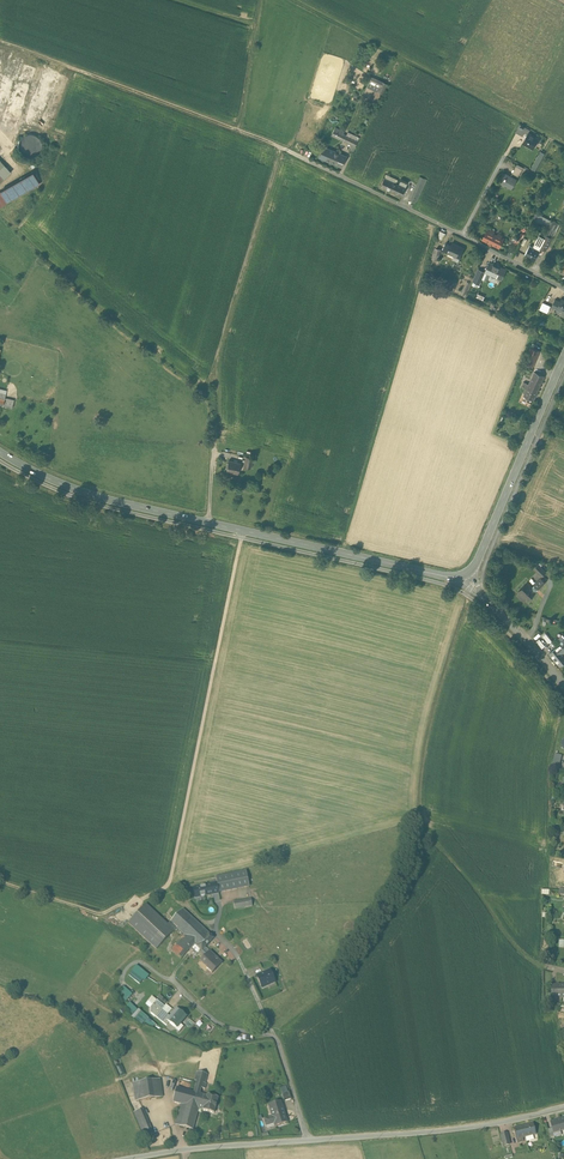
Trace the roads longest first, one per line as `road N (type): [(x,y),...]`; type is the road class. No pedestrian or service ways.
road 1 (secondary): [(0,452),(103,498),(443,576),(467,574)]
road 2 (track): [(170,887),(243,530)]
road 3 (residential): [(563,288),(281,146)]
road 4 (track): [(281,146),(221,343),(215,442)]
road 5 (track): [(295,0),(563,145)]
road 6 (track): [(281,146),(0,40)]
road 7 (unclassified): [(123,1158),(395,1134)]
road 8 (secondary): [(563,358),(467,574)]
road 9 (track): [(0,883),(95,913),(170,887)]
road 10 (residential): [(395,1134),(563,1108)]
road 11 (residential): [(467,574),(563,685)]
road 12 (track): [(237,129),(262,0)]

